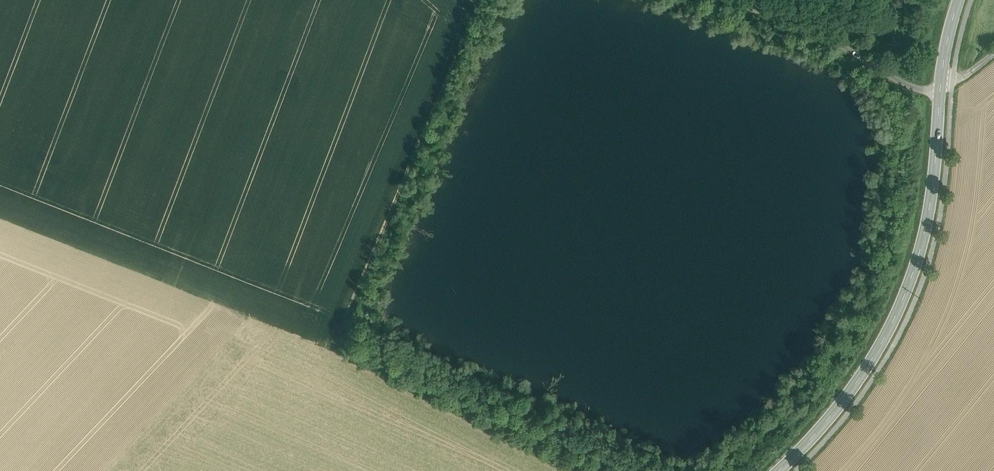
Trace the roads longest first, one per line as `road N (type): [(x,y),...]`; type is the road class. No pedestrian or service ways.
road 1 (secondary): [(940,91),(927,226),(899,309),(828,419),(778,470)]
road 2 (unclassified): [(940,91),(904,84),(826,35),(725,0)]

